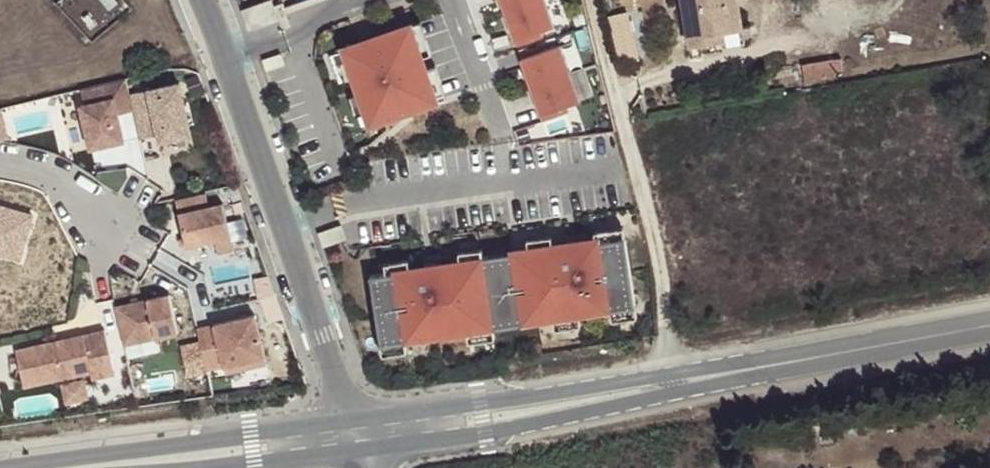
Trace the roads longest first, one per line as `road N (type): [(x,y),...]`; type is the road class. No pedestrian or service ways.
road 1 (secondary): [(814,359),(359,420)]
road 2 (secondary): [(364,448),(486,431),(814,359)]
road 3 (residential): [(359,420),(230,56)]
road 4 (track): [(672,374),(625,114),(593,0)]
road 5 (secondary): [(359,420),(0,467)]
road 6 (secondary): [(989,326),(814,359)]
road 7 (secondary): [(195,467),(364,448)]
road 8 (residential): [(128,218),(33,160),(0,159)]
road 9 (residential): [(230,56),(358,0)]

